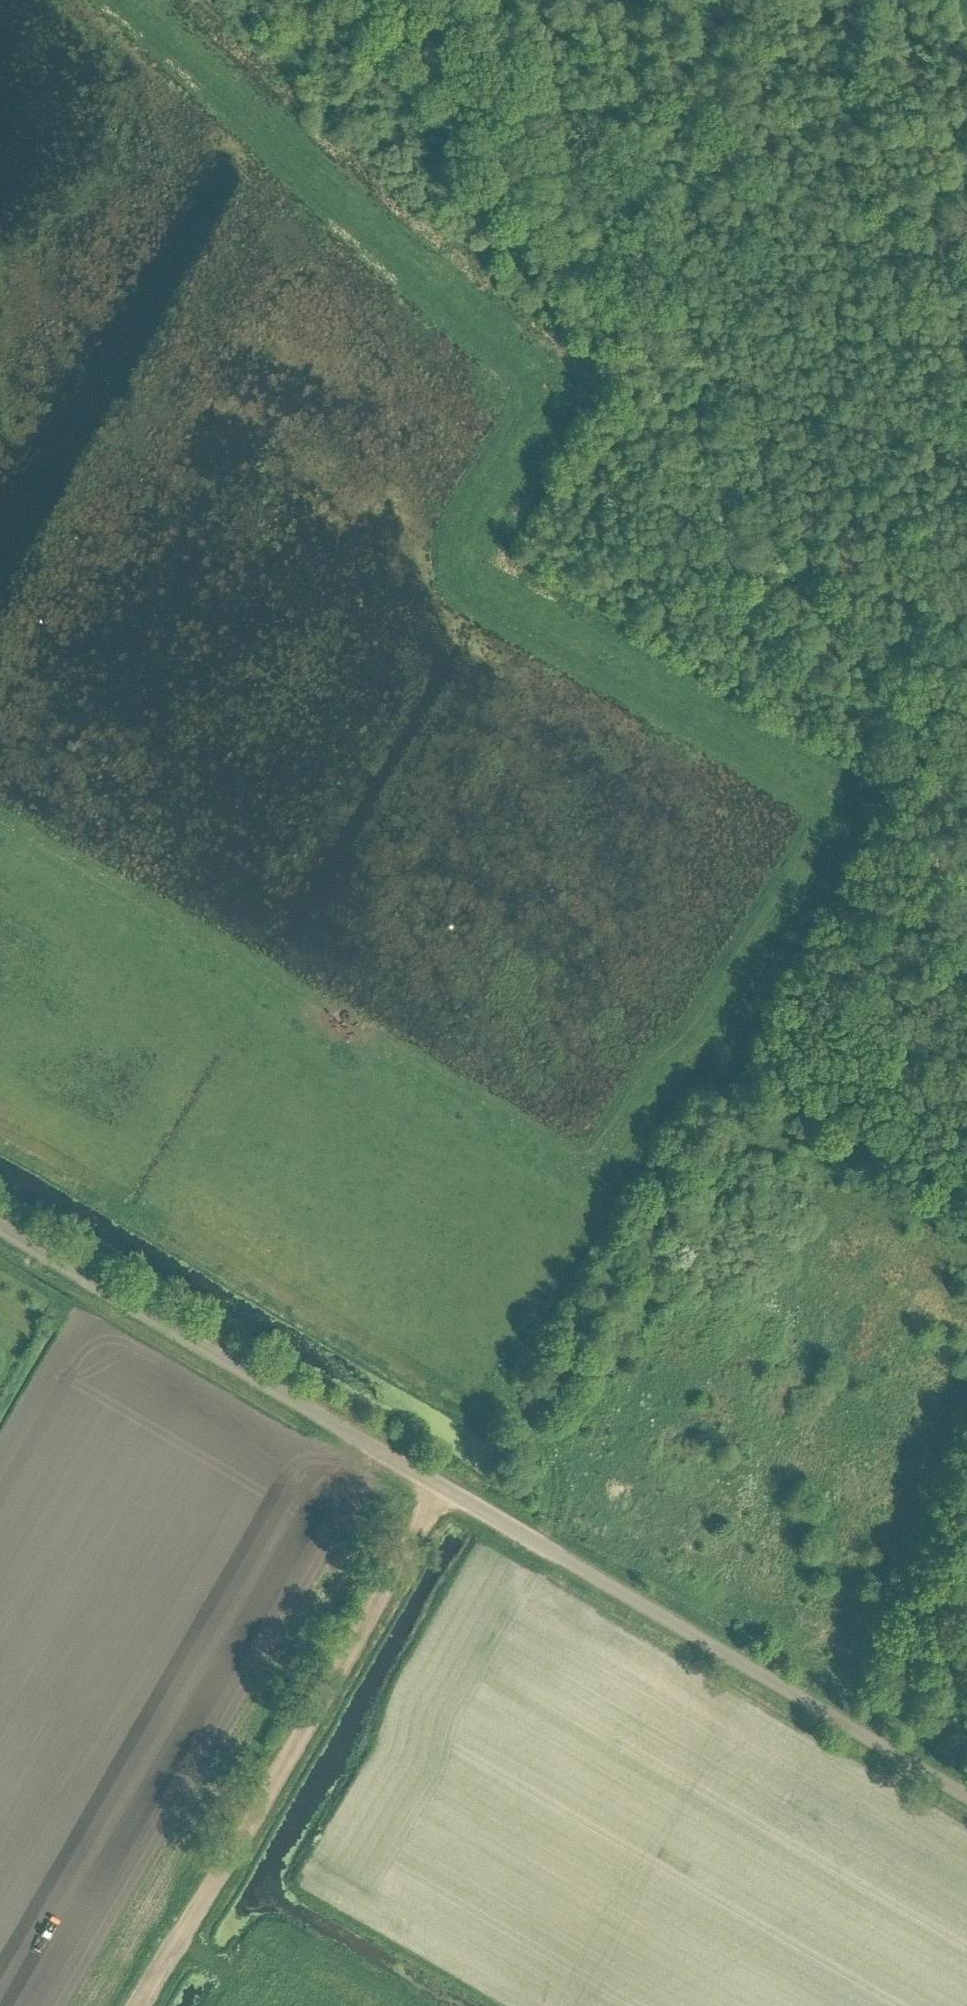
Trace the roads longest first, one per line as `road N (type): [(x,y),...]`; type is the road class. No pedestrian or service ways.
road 1 (unclassified): [(966,1795),(0,1224)]
road 2 (track): [(437,1483),(133,2005)]

